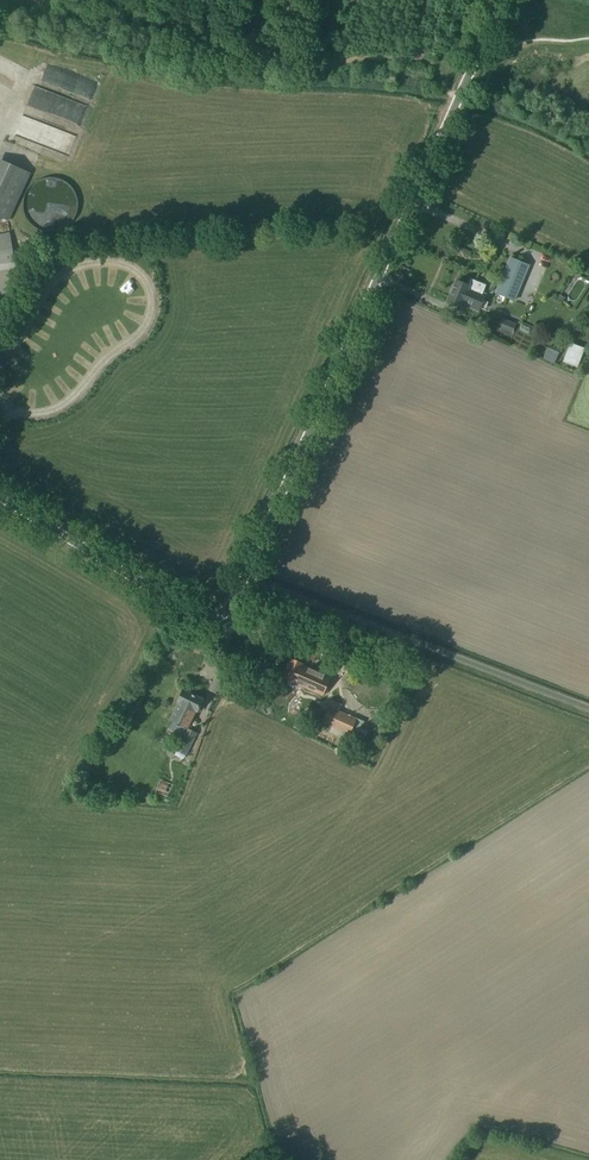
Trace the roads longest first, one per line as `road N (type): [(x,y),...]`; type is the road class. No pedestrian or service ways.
road 1 (unclassified): [(502,0),(229,612),(203,613),(0,492)]
road 2 (track): [(588,708),(251,574)]

